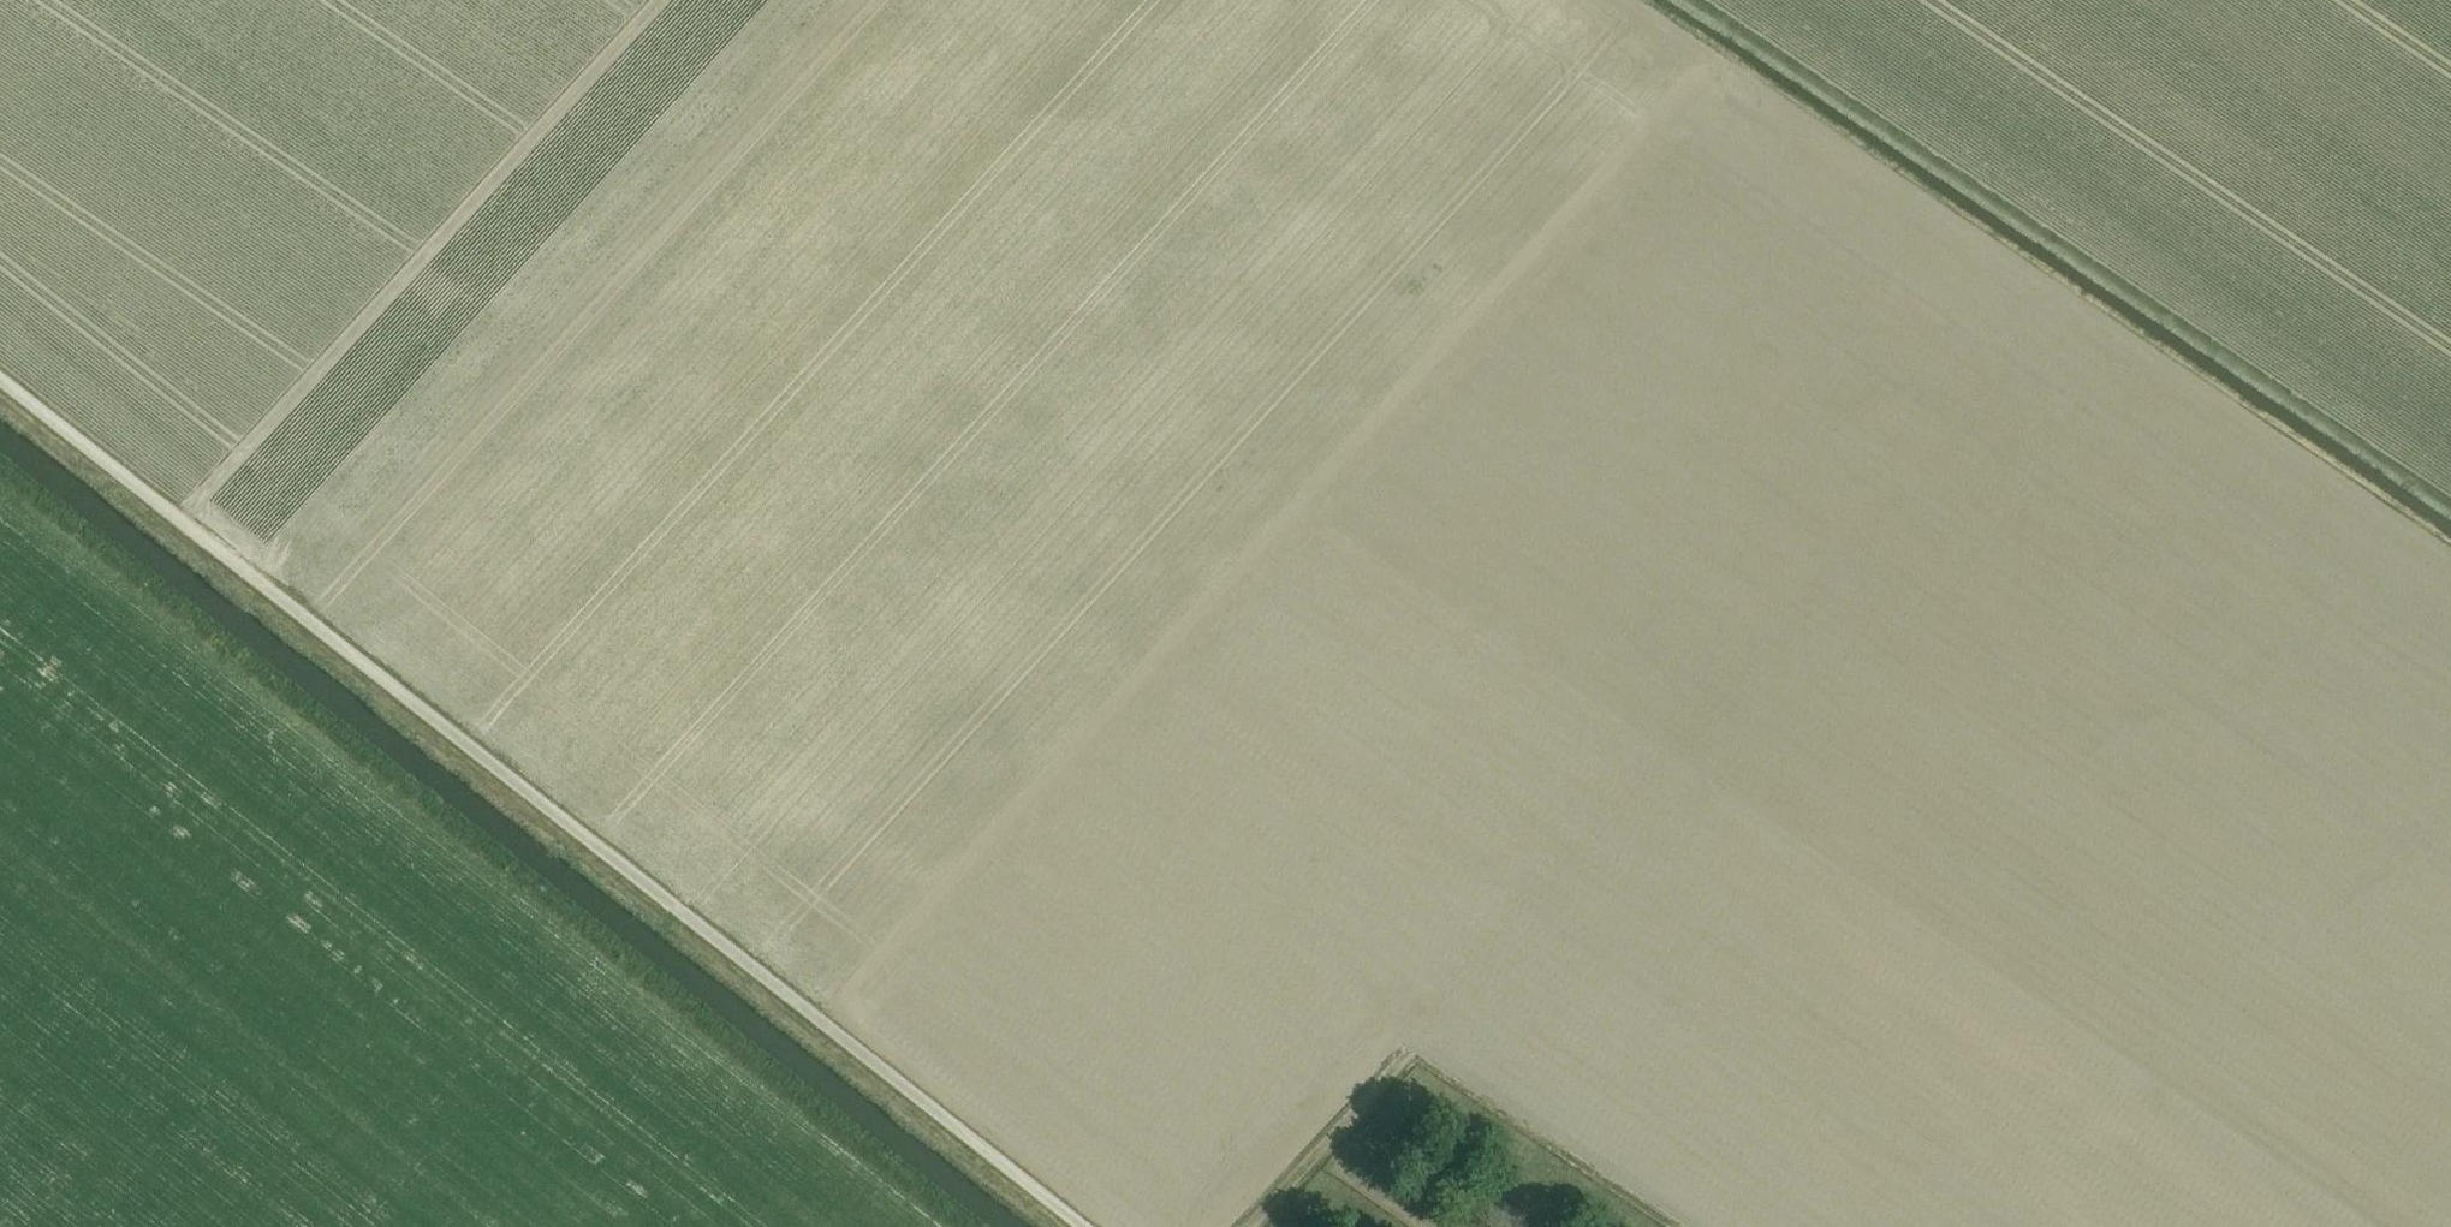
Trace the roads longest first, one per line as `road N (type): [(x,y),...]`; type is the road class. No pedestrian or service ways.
road 1 (unclassified): [(1081,1226),(0,383)]
road 2 (track): [(1403,1058),(1248,1226)]

